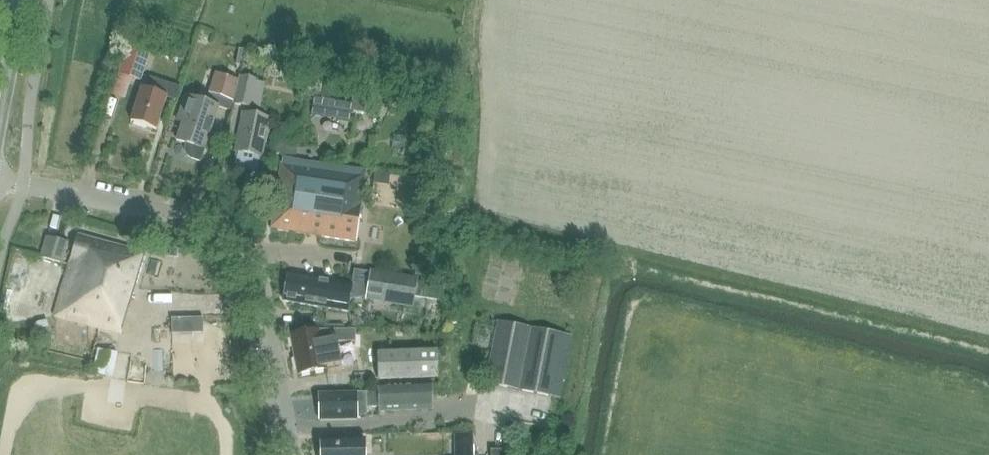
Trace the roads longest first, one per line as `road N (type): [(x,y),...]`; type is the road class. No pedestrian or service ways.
road 1 (residential): [(292,454),(257,268),(242,240),(190,213),(26,183)]

